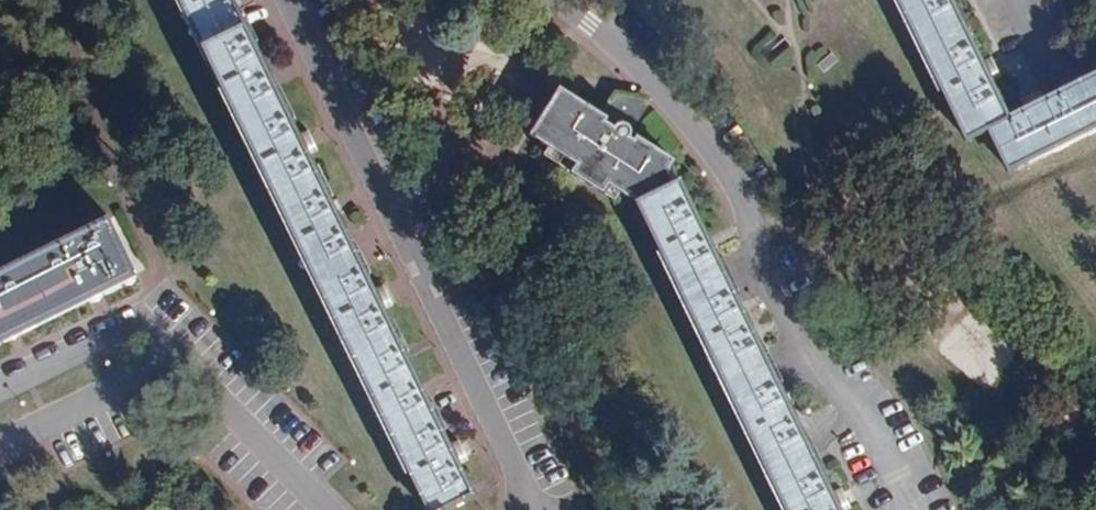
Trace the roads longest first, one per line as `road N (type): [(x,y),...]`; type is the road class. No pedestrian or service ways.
road 1 (residential): [(893,509),(737,191),(687,119),(622,49),(555,0)]
road 2 (residential): [(523,509),(521,470),(290,0)]
road 3 (residential): [(0,443),(133,377),(166,373),(212,391),(329,509)]

